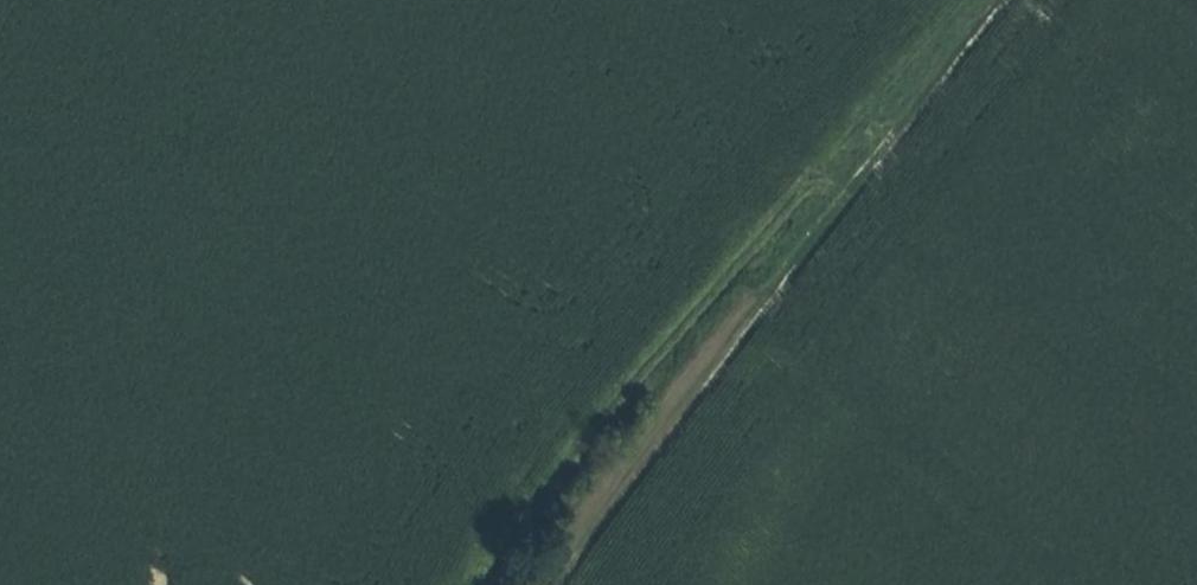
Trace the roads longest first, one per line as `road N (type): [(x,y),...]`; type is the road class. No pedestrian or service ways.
road 1 (track): [(553,584),(664,428),(887,152),(995,0)]

